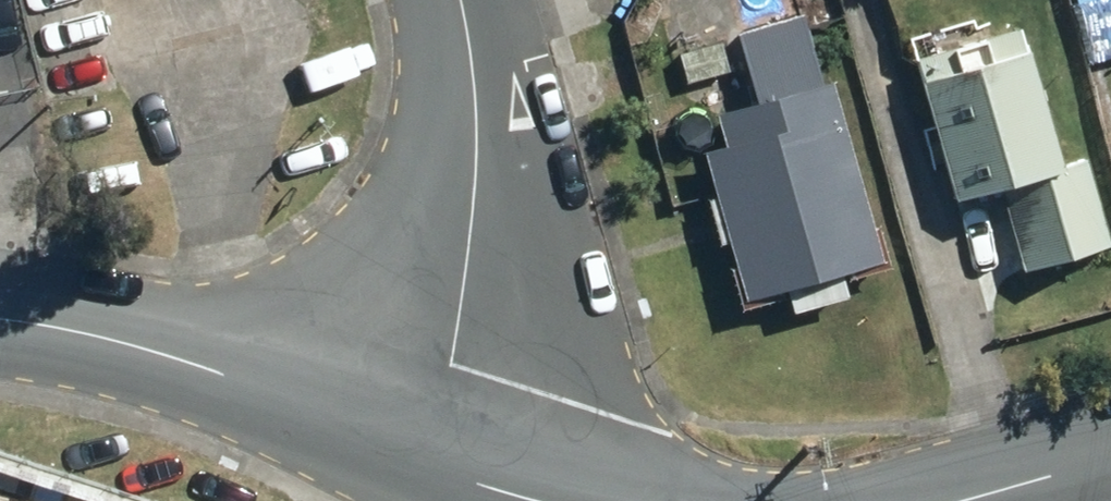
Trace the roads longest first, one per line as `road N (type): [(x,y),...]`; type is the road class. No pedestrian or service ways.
road 1 (residential): [(457,0),(476,79),(477,167),(470,258),(429,467)]
road 2 (tertiary): [(429,467),(227,370),(0,317)]
road 3 (tertiary): [(1110,458),(959,500)]

